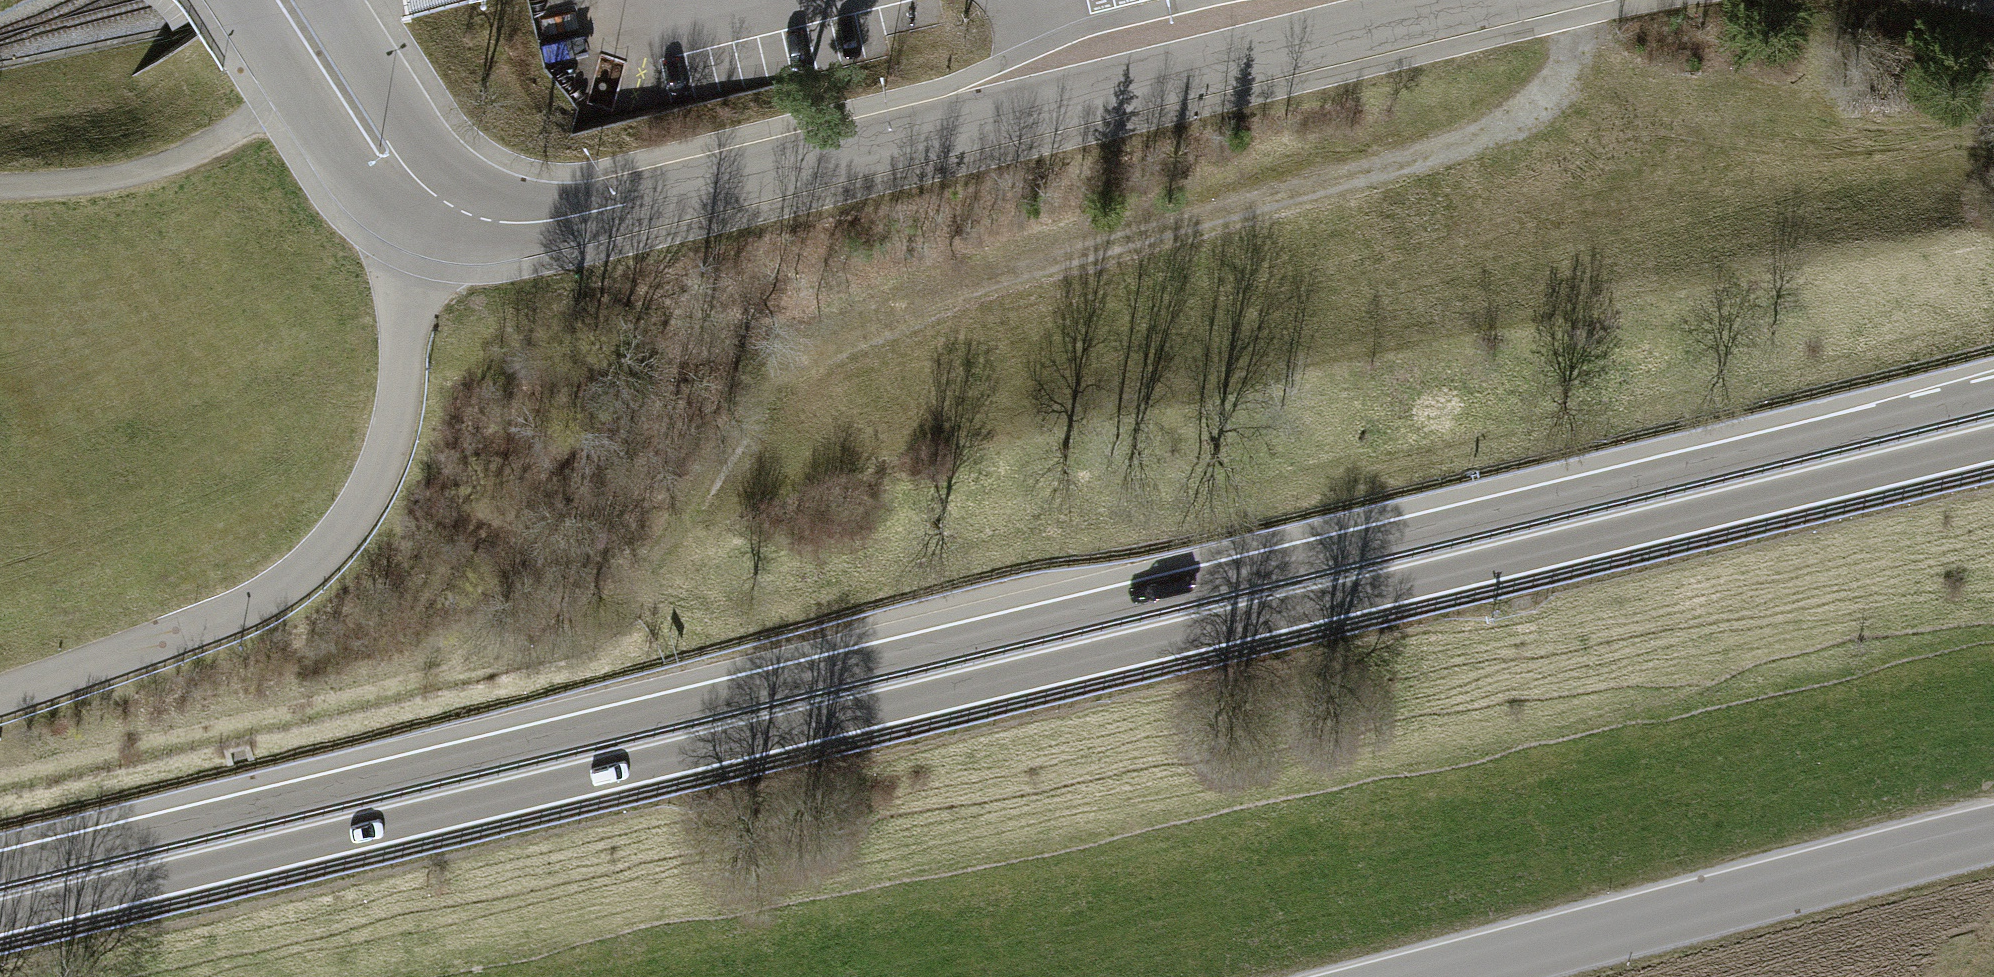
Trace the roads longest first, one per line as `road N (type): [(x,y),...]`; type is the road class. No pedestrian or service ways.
road 1 (trunk): [(0,919),(1993,445)]
road 2 (trunk): [(1993,394),(0,868)]
road 3 (tertiary): [(1492,0),(592,218),(542,226),(495,220),(430,192)]
road 4 (track): [(1569,0),(1565,60),(1531,110),(1472,139),(1089,248),(927,300),(810,349)]
road 5 (residential): [(0,705),(284,614),(396,506),(430,367),(430,192)]
road 6 (tertiary): [(1436,976),(1993,834)]
road 7 (tertiary): [(430,192),(404,172),(283,0)]

